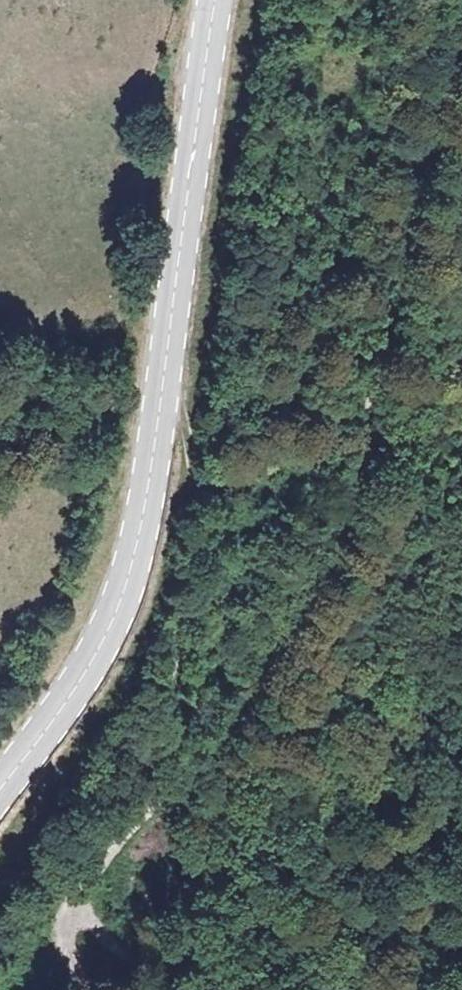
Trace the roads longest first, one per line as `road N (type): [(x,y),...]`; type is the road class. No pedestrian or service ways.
road 1 (track): [(66,925),(137,823),(236,713),(290,629),(369,445),(459,0)]
road 2 (secondary): [(218,0),(143,517),(122,606),(83,684),(0,789)]
road 3 (track): [(70,920),(63,905),(76,850),(192,630),(191,474),(153,441)]
road 4 (track): [(175,989),(66,925)]

